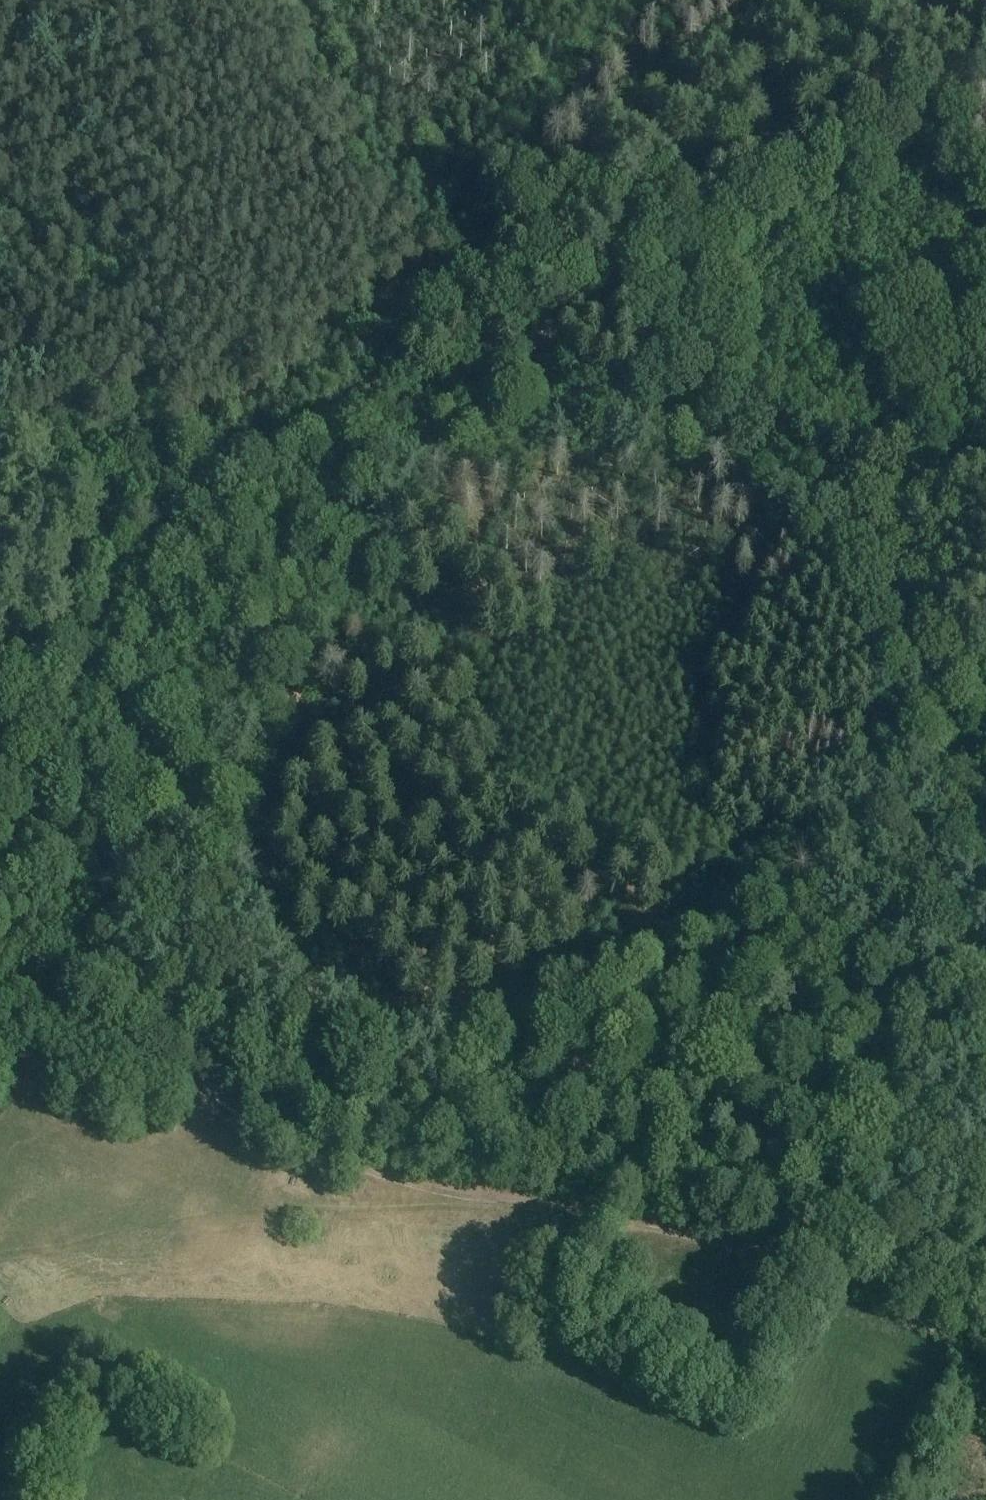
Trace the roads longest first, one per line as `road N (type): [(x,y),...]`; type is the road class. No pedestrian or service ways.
road 1 (track): [(260,445),(364,398),(488,392),(626,401),(699,425),(764,458),(885,598),(985,857)]
road 2 (track): [(0,977),(300,1135),(403,1175),(804,1250)]
road 3 (track): [(0,892),(119,594),(163,525),(237,456),(260,445)]
road 4 (track): [(0,422),(81,441),(260,445)]

